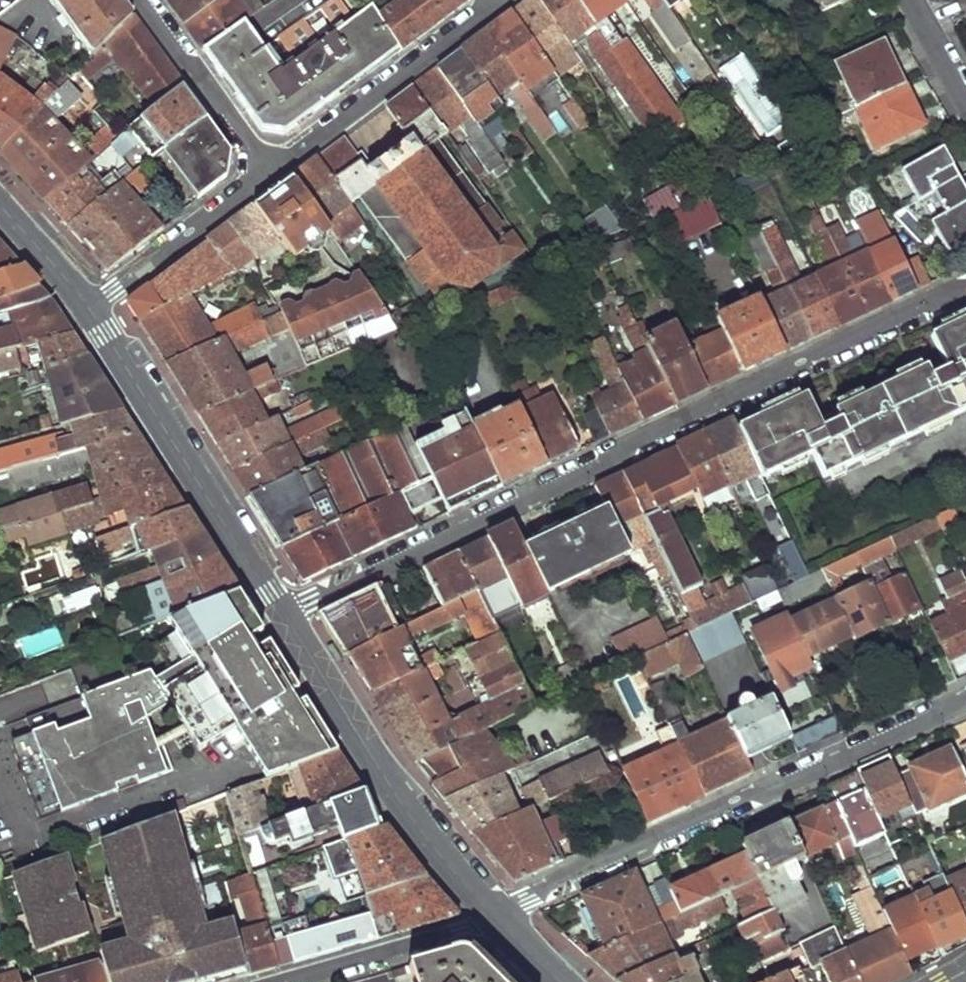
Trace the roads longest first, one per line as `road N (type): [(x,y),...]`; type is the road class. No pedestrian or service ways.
road 1 (residential): [(965,291),(284,616)]
road 2 (residential): [(492,914),(965,694)]
road 3 (secondary): [(88,307),(284,616)]
road 4 (secondary): [(284,616),(400,804),(492,914)]
road 5 (residential): [(271,172),(496,5)]
road 6 (residential): [(88,307),(271,172)]
road 7 (residential): [(288,981),(492,914)]
road 8 (residential): [(271,172),(146,0)]
road 9 (secondary): [(0,205),(88,307)]

